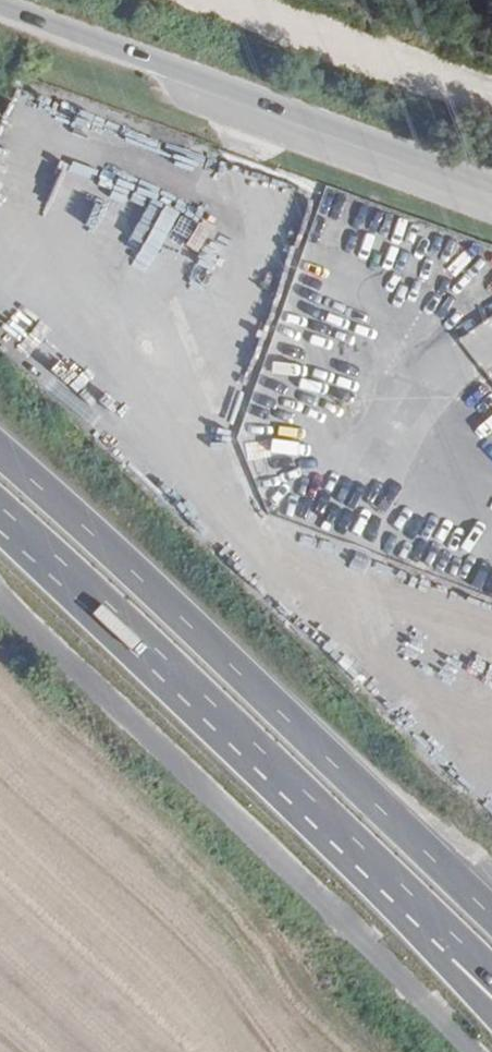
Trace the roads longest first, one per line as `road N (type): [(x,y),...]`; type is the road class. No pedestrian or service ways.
road 1 (trunk): [(491,921),(107,555),(0,463)]
road 2 (trunk): [(0,517),(419,910)]
road 3 (trunk): [(491,199),(0,6)]
road 4 (track): [(252,0),(491,79)]
road 5 (trunk): [(419,910),(439,968),(491,1022)]

